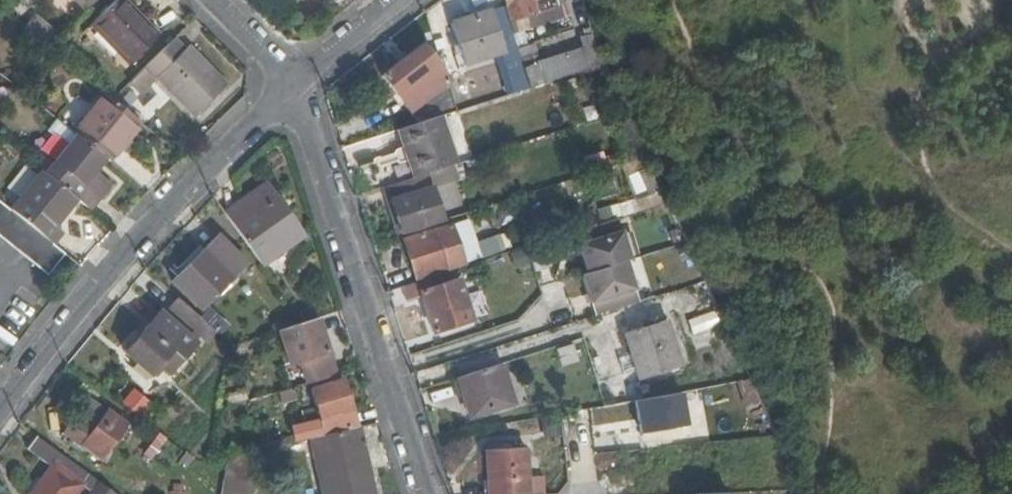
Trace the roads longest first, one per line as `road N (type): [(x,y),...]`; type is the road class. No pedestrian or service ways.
road 1 (residential): [(289,81),(159,216),(0,417)]
road 2 (residential): [(431,493),(289,81)]
road 3 (residential): [(289,81),(400,0)]

